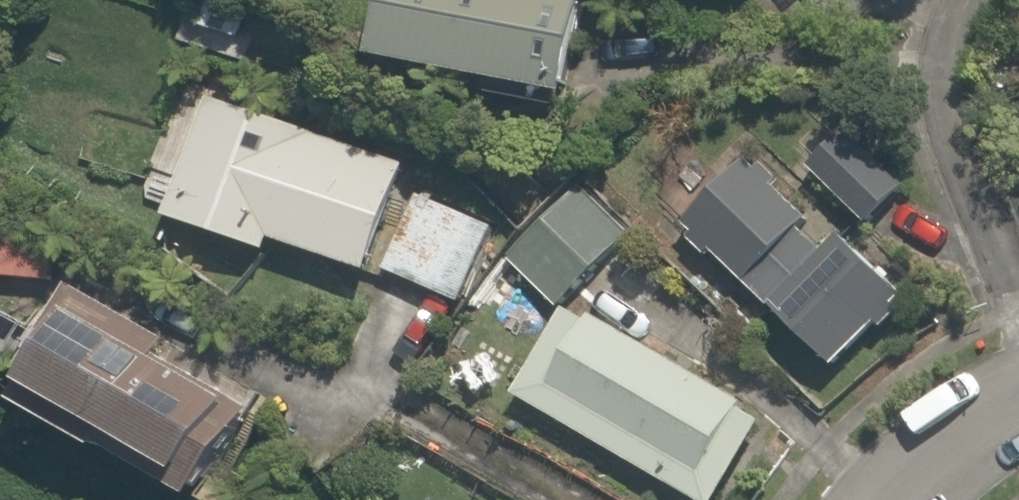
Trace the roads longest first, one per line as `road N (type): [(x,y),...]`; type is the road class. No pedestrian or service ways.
road 1 (residential): [(1018,288),(949,122),(934,61),(951,0)]
road 2 (residential): [(1018,430),(903,499)]

